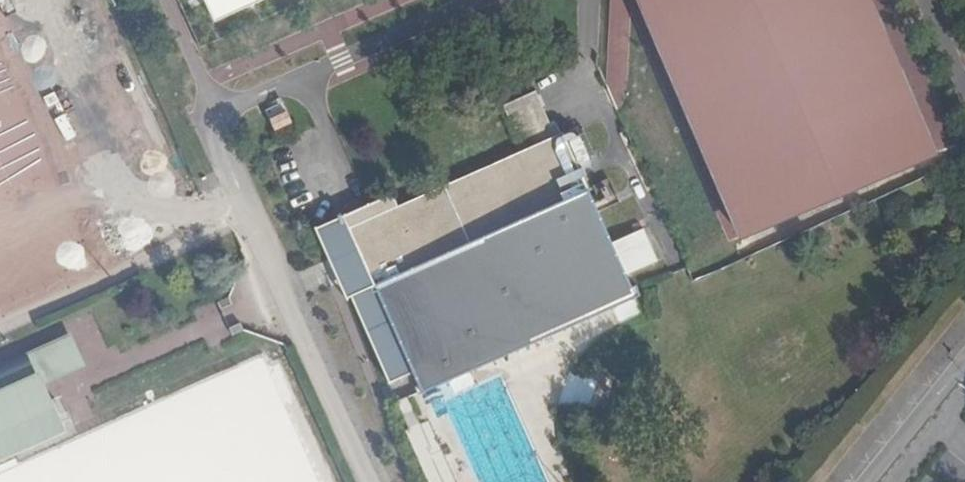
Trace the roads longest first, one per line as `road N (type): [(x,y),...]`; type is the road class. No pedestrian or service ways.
road 1 (residential): [(964,363),(868,481)]

